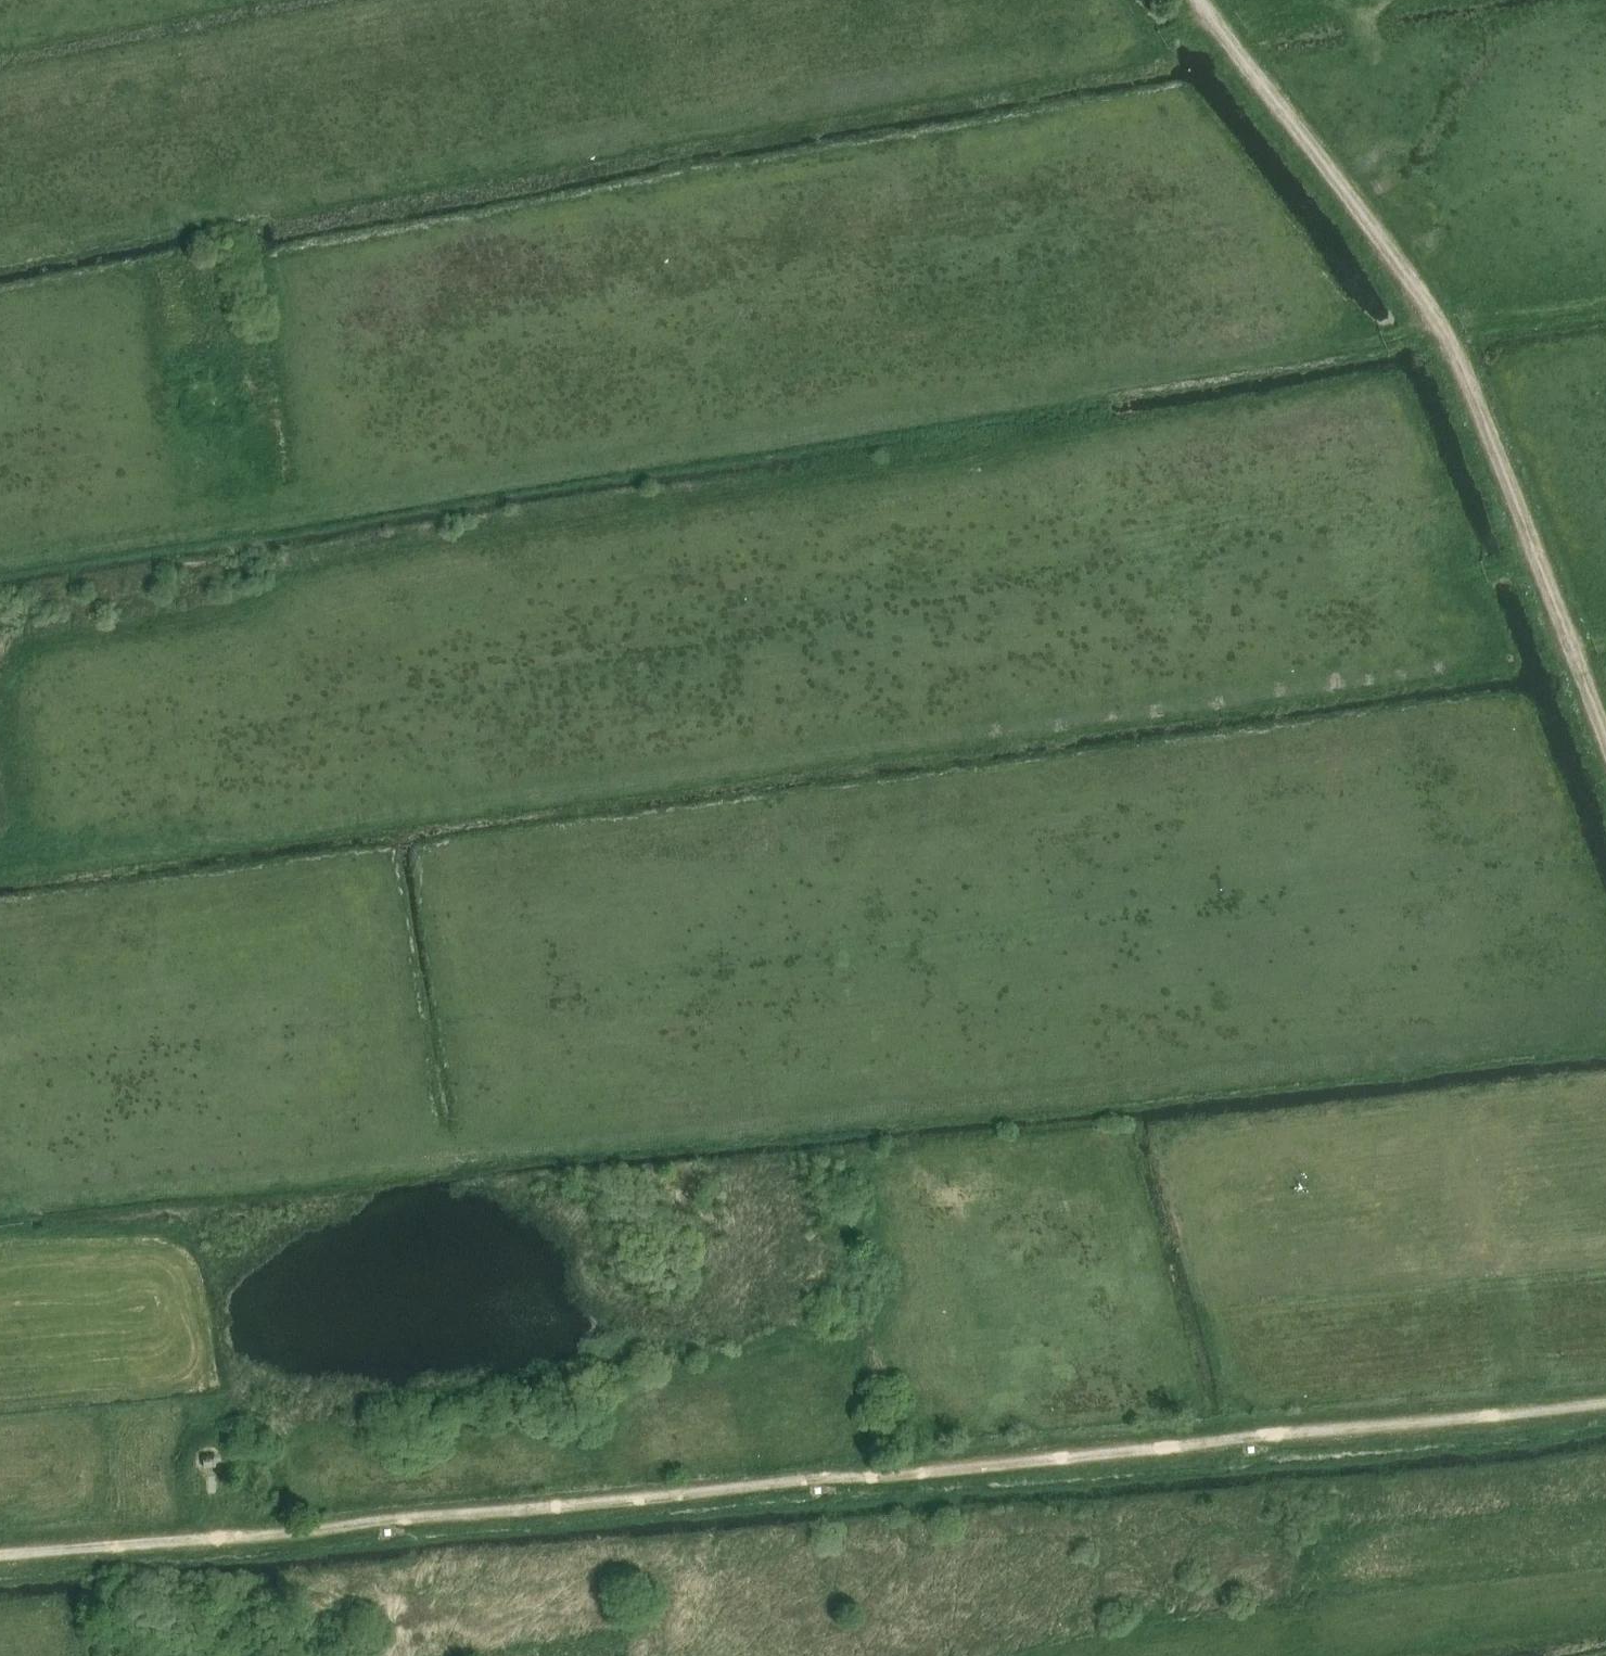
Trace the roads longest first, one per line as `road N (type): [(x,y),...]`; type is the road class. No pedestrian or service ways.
road 1 (track): [(0,1559),(1605,1403)]
road 2 (track): [(1605,729),(1445,333),(1378,230),(1201,0)]

